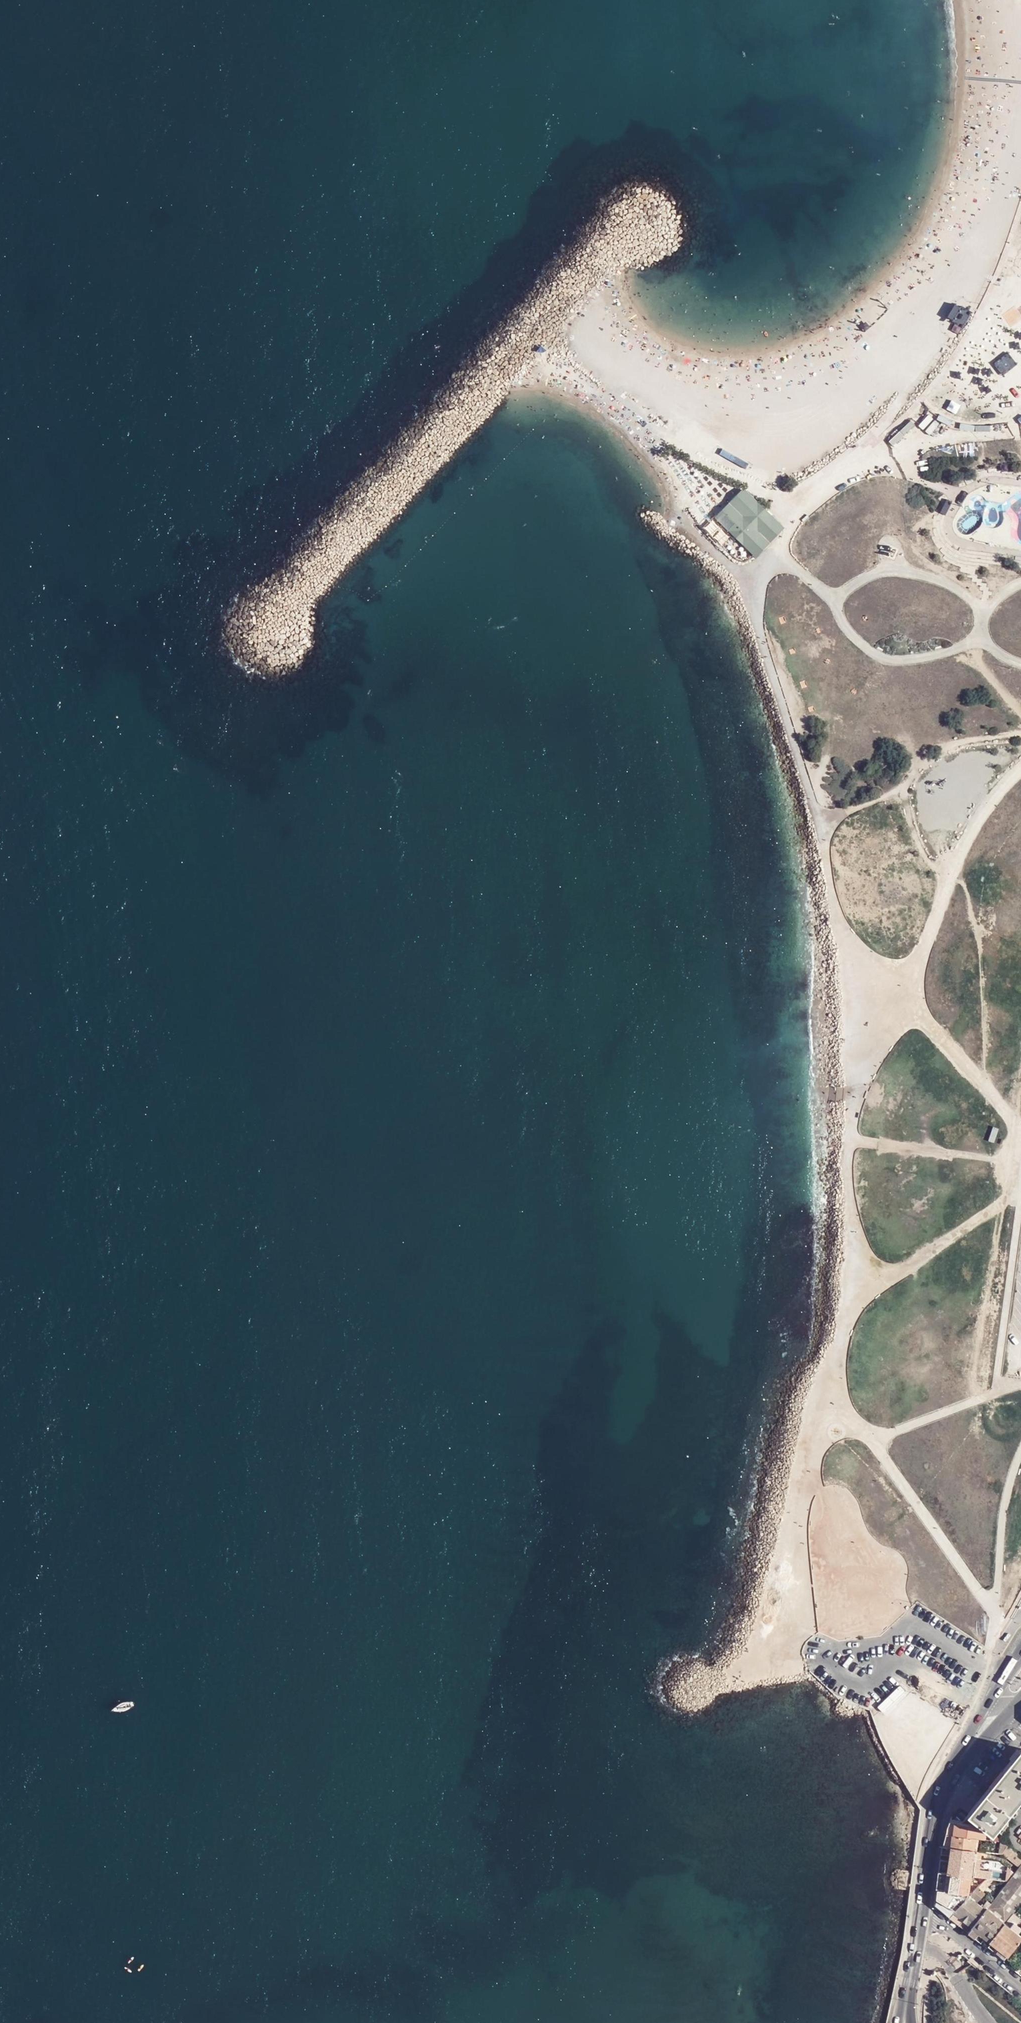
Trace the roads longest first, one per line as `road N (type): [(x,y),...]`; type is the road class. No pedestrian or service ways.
road 1 (tertiary): [(922,1912),(936,1807),(954,1769)]
road 2 (tertiary): [(1020,1656),(954,1769)]
road 3 (residential): [(922,1912),(1020,1988)]

